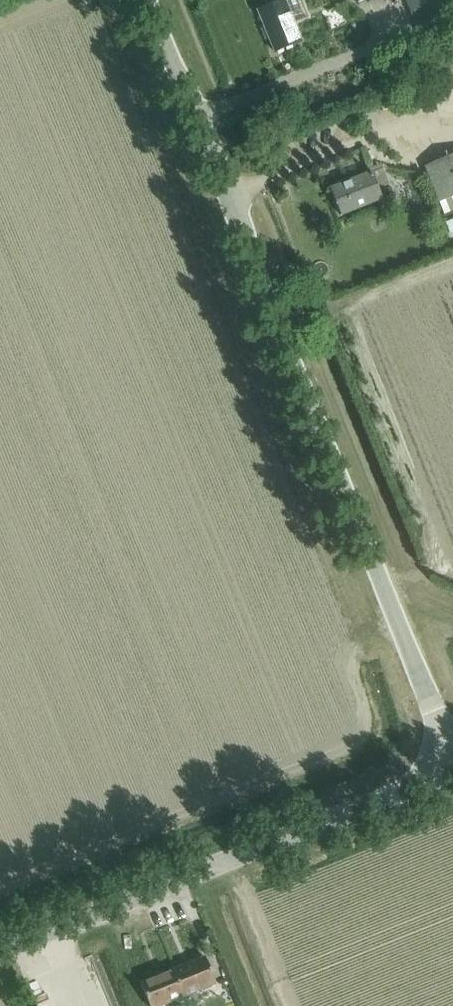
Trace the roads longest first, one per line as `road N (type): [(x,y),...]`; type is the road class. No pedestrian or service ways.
road 1 (unclassified): [(452,756),(149,0)]
road 2 (unclassified): [(0,952),(452,770)]

